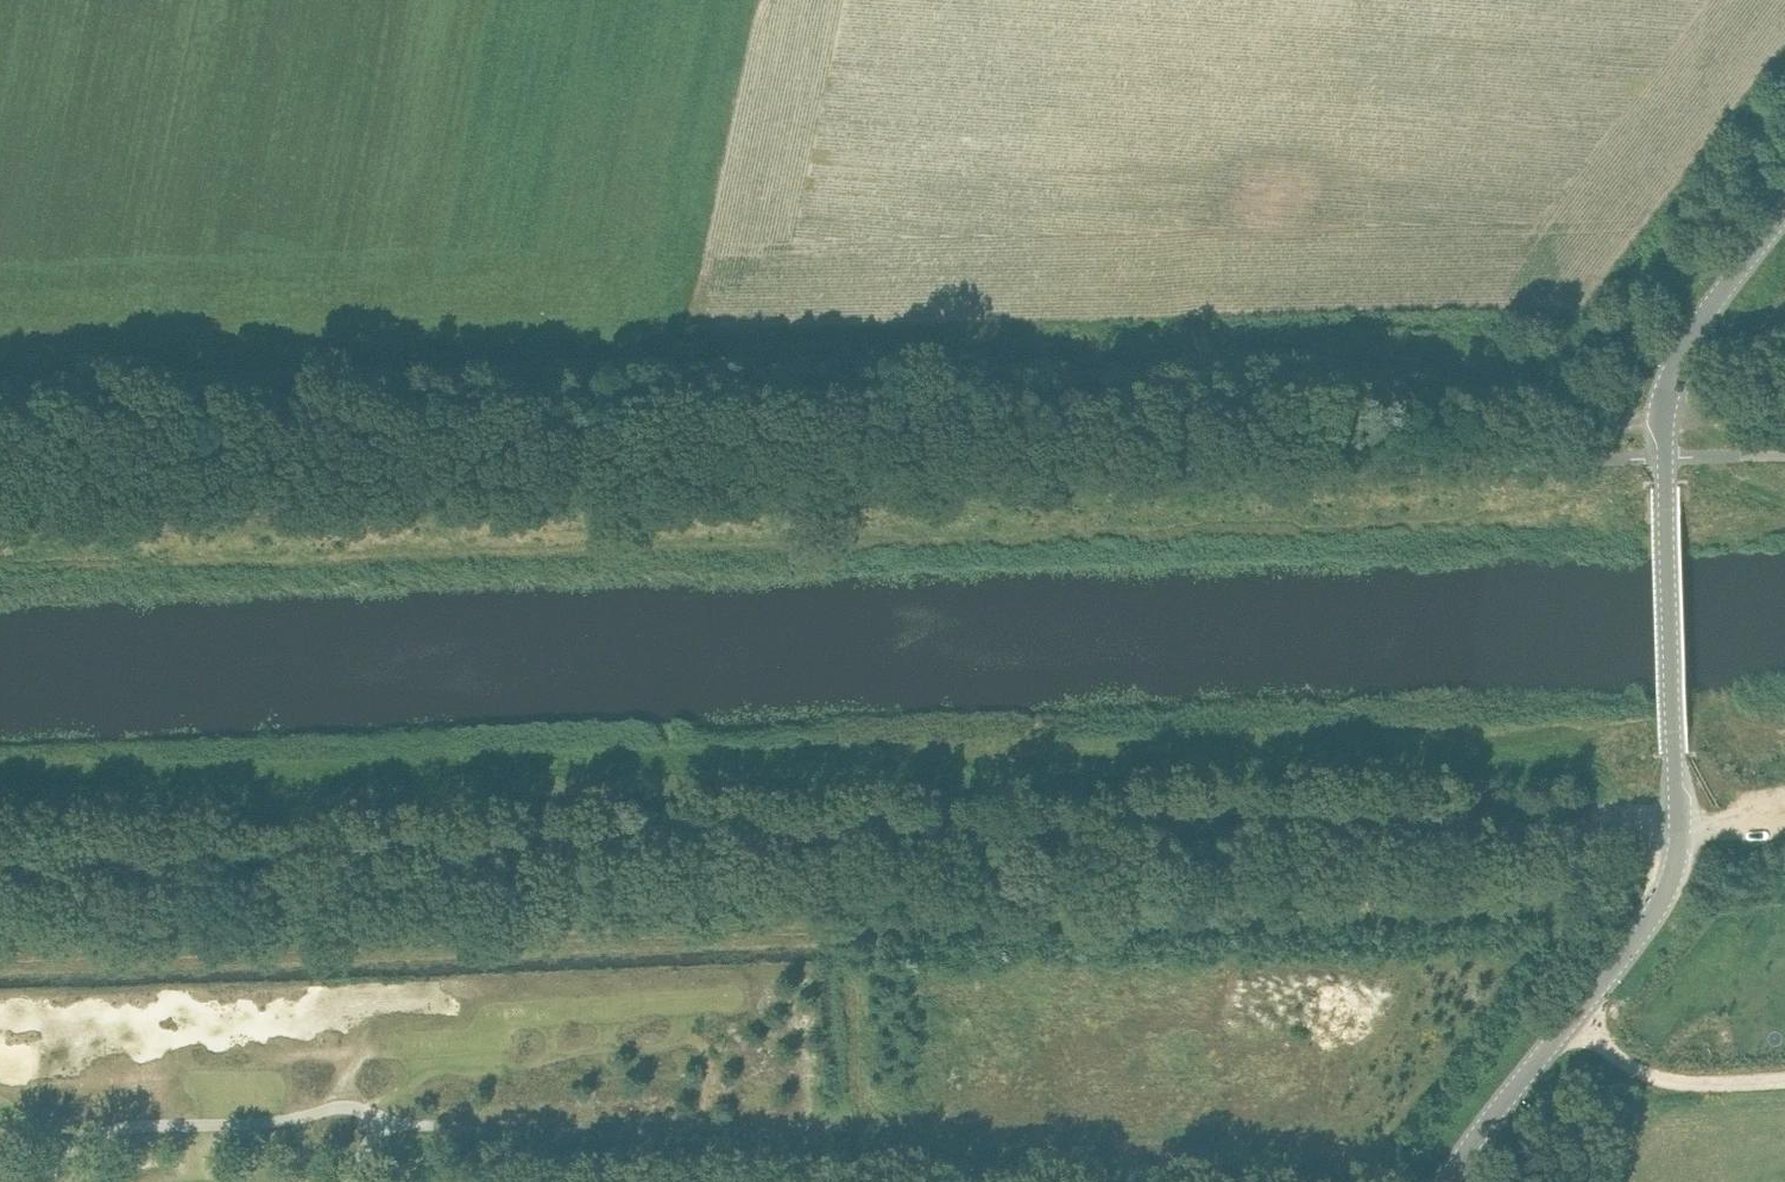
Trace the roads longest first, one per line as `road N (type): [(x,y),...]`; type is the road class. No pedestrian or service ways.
road 1 (track): [(0,853),(1679,815)]
road 2 (tertiary): [(1445,1181),(1666,894),(1680,836),(1662,404),(1706,314),(1784,213)]
road 3 (track): [(1660,424),(1403,362),(1265,348)]
road 4 (track): [(1660,424),(1784,401)]

